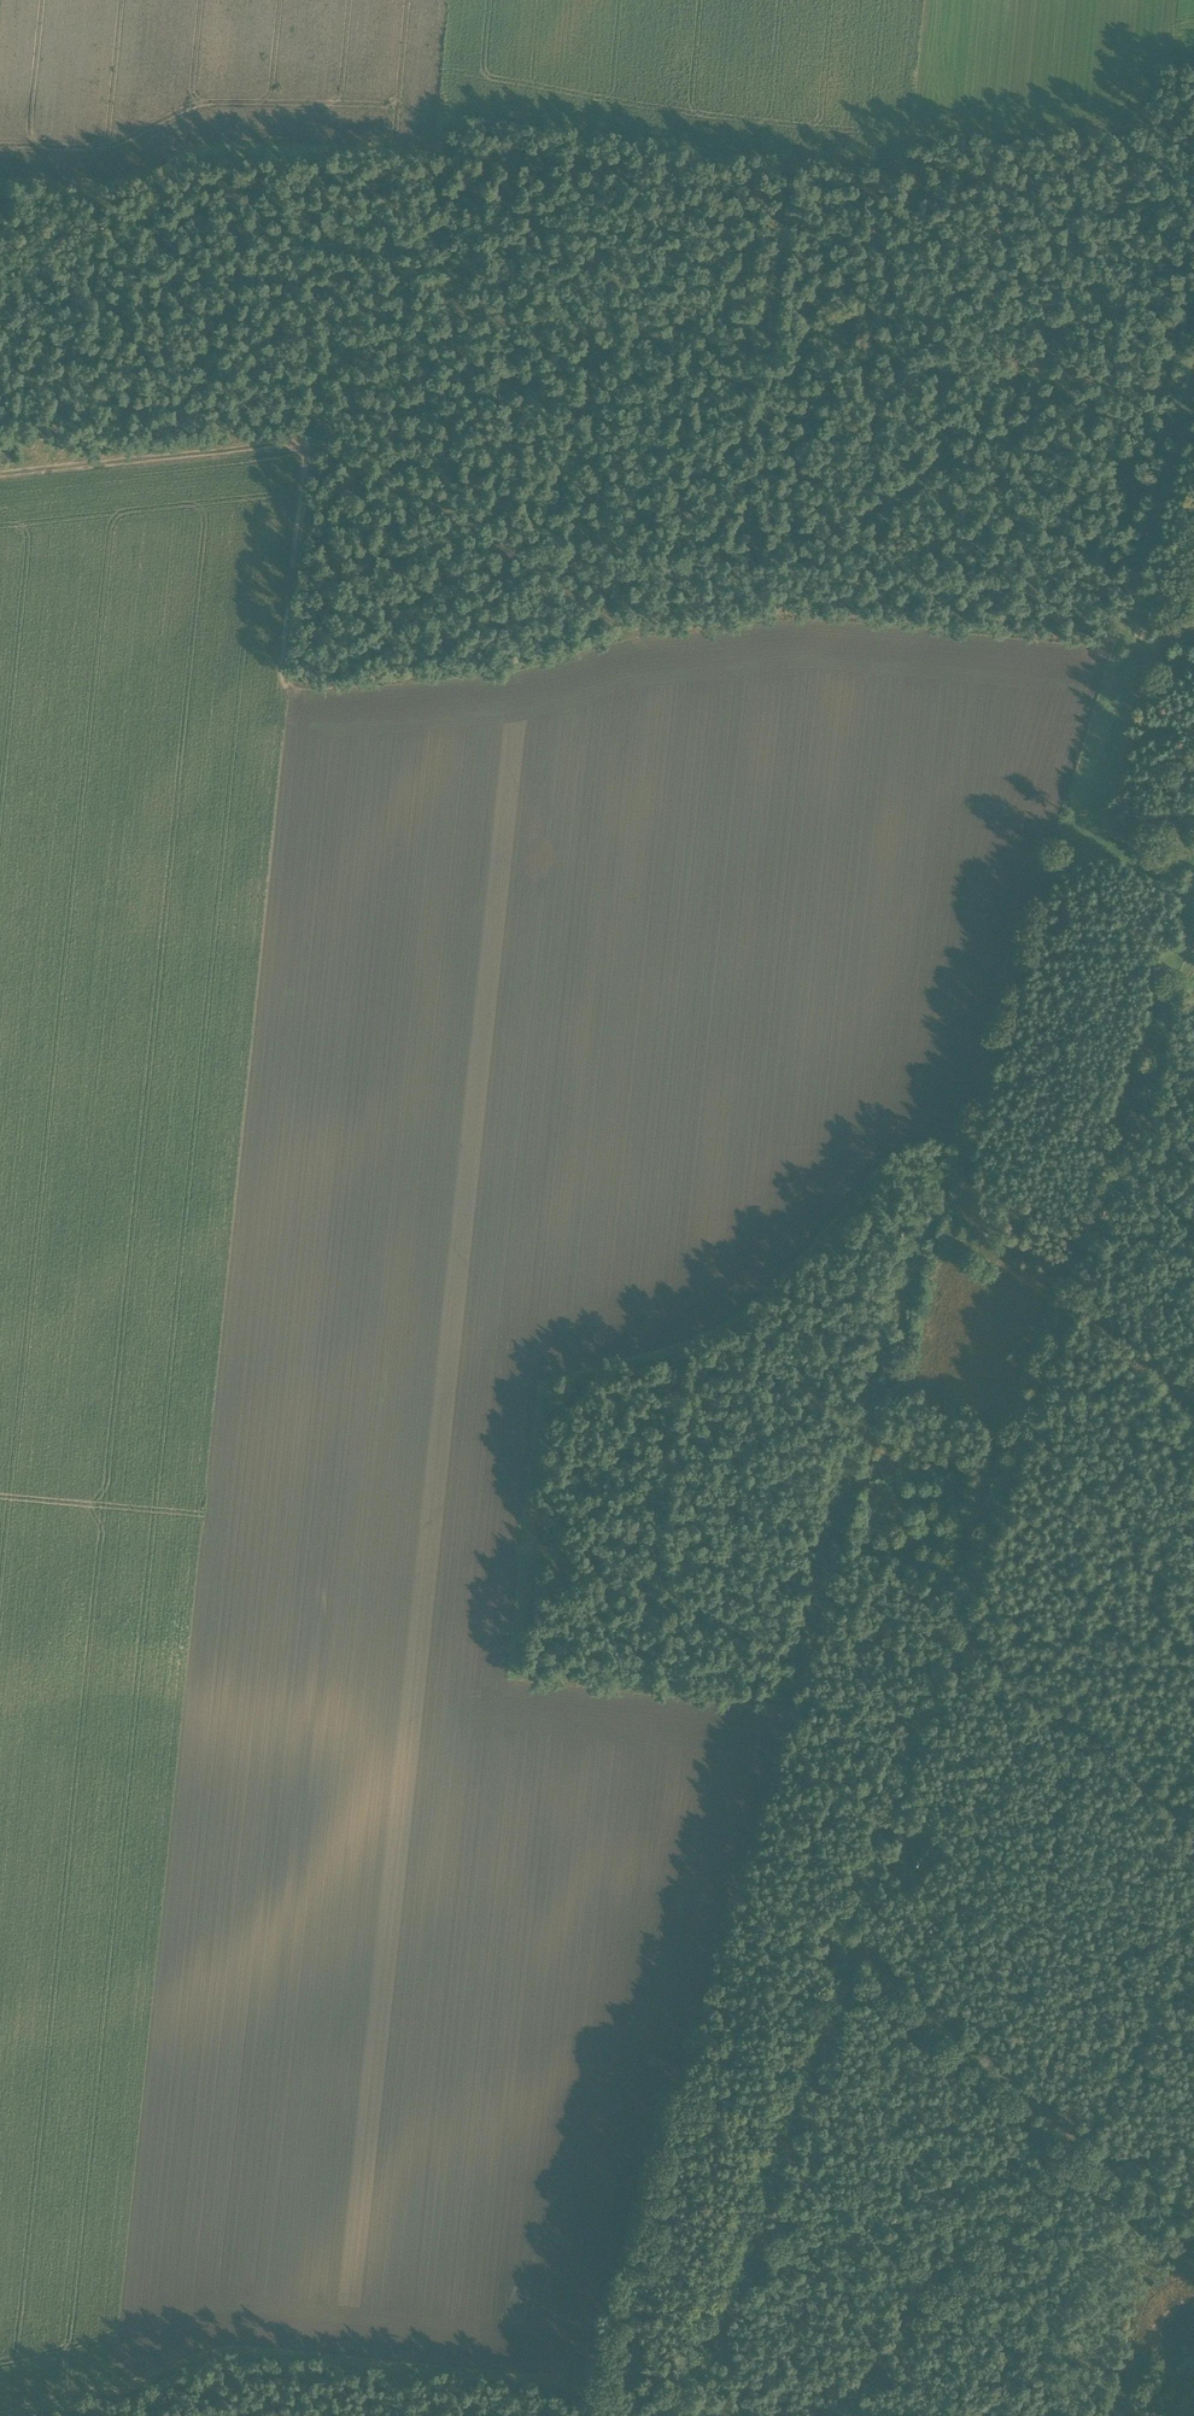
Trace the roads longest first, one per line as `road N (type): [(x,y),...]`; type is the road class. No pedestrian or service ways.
road 1 (track): [(665,2415),(1069,1304)]
road 2 (track): [(1193,960),(1177,987),(1069,1304)]
road 3 (track): [(1193,1828),(955,1630)]
road 4 (track): [(1069,1304),(1193,1410)]
road 5 (track): [(1077,2147),(1193,2244)]

